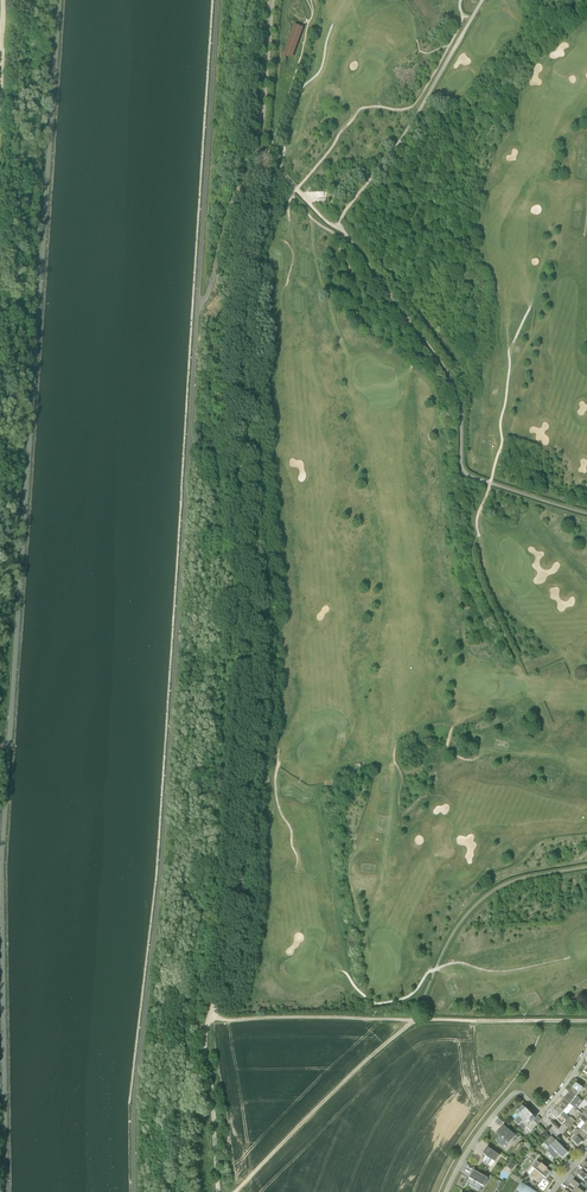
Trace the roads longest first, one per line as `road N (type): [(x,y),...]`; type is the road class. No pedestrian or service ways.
road 1 (unclassified): [(271,0),(239,354),(254,707),(236,906),(202,1036),(217,1191)]
road 2 (track): [(543,1019),(208,1018)]
road 3 (track): [(414,1018),(234,1191)]
road 4 (track): [(414,1018),(457,927),(484,897),(514,880),(586,867)]
road 5 (residential): [(447,1191),(511,1096),(541,1116)]

